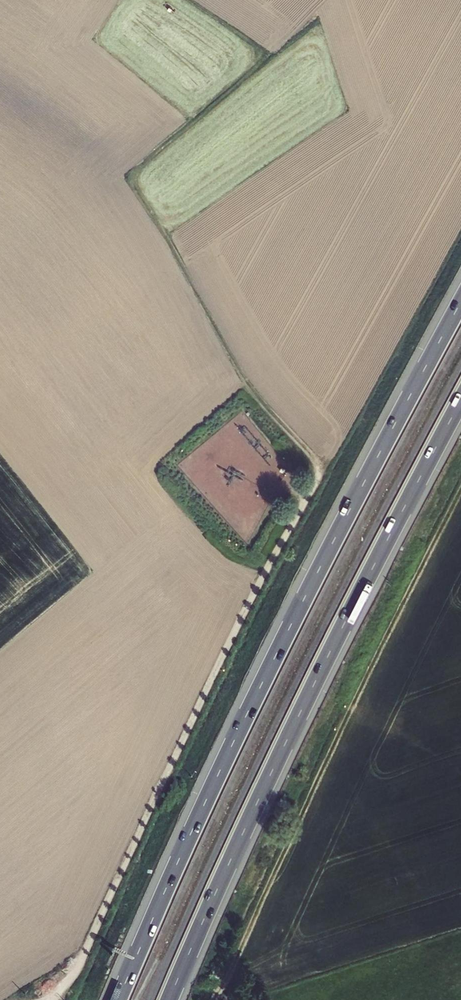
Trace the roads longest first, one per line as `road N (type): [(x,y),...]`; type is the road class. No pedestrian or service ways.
road 1 (motorway): [(460,302),(299,608),(118,999)]
road 2 (motorway): [(169,999),(280,754),(460,401)]

